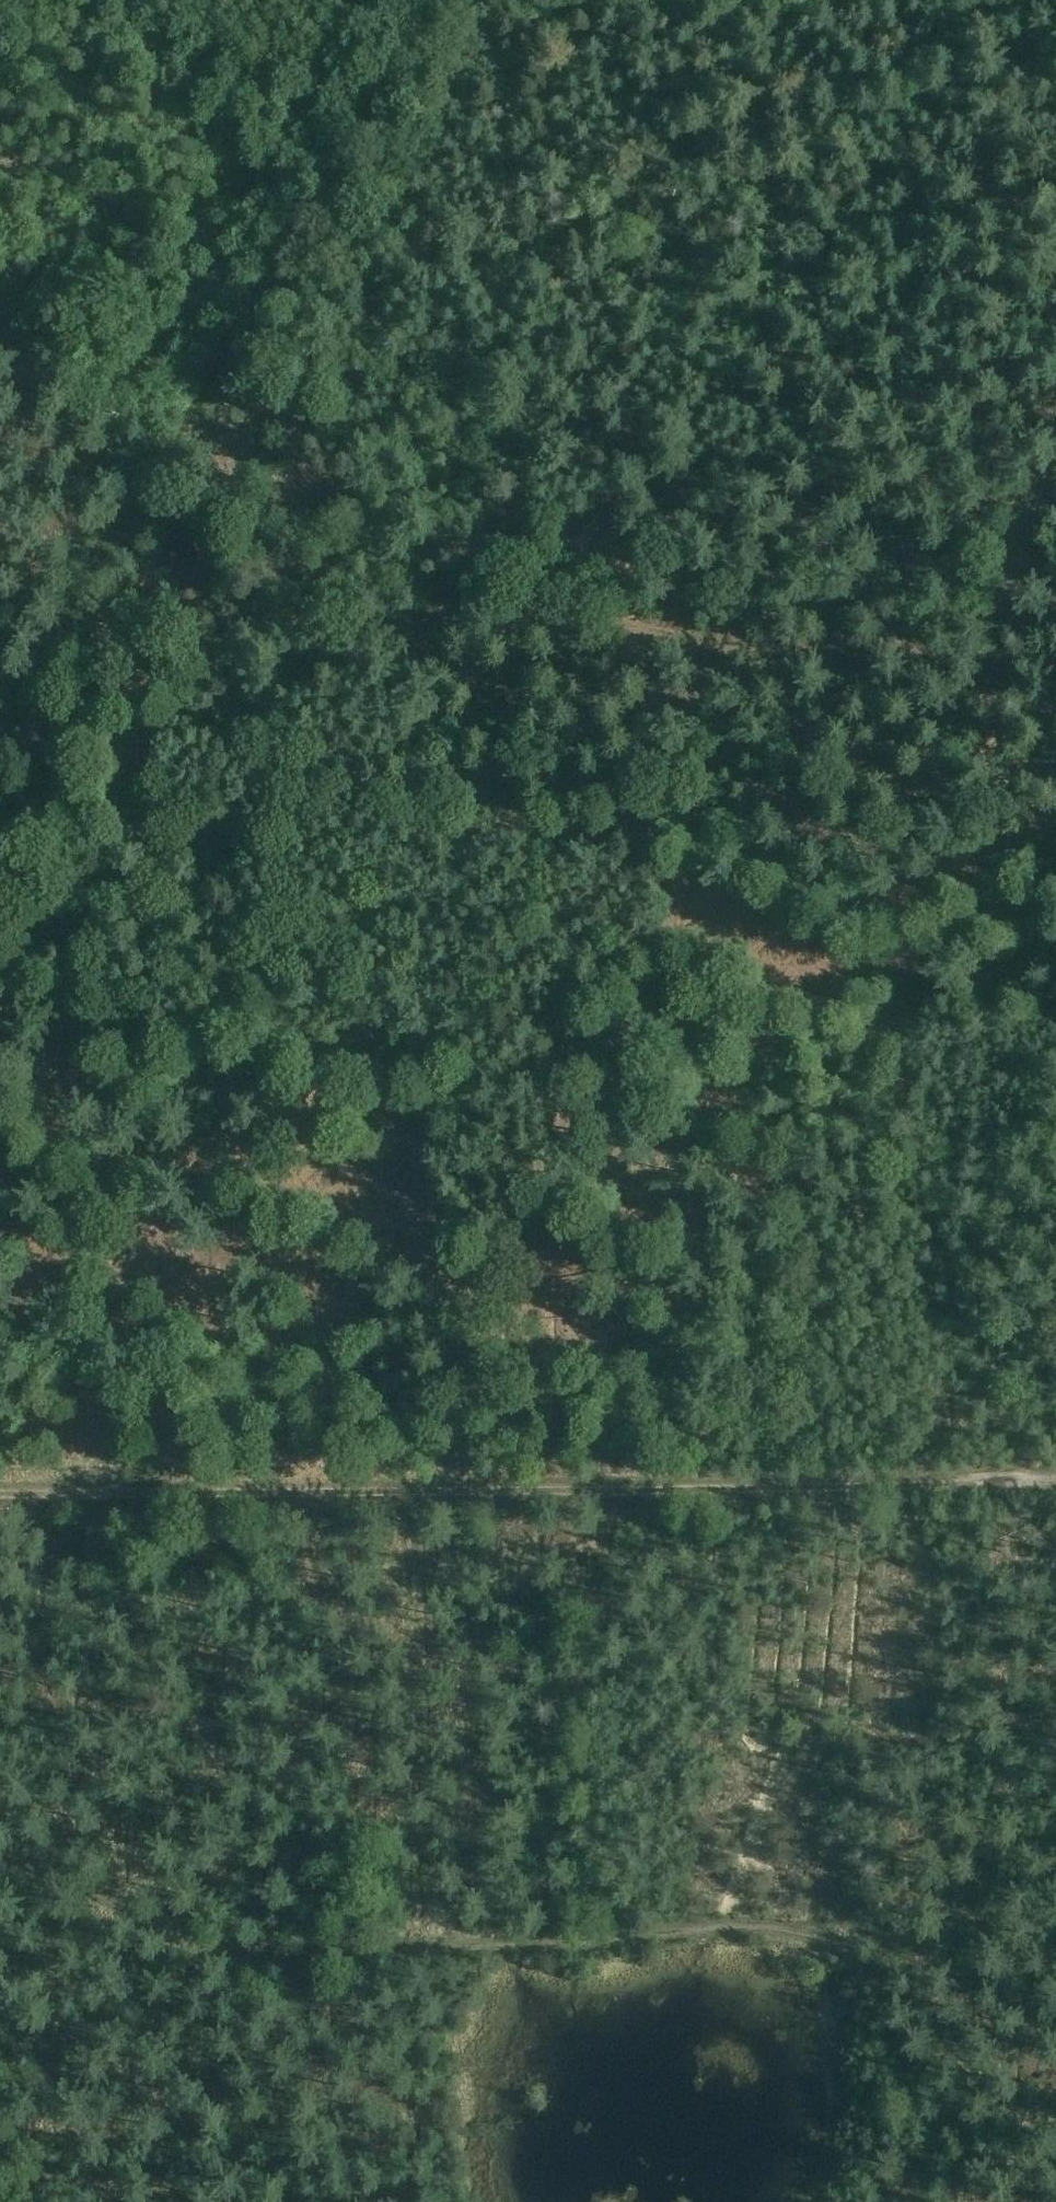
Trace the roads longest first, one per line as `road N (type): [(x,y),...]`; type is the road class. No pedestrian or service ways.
road 1 (track): [(0,1490),(1055,1477)]
road 2 (track): [(1055,665),(761,648),(534,609),(322,627),(261,613),(127,546)]
road 3 (track): [(453,0),(127,546)]
road 4 (track): [(127,546),(0,758)]
road 5 (track): [(1055,2124),(991,2094),(946,2052)]

